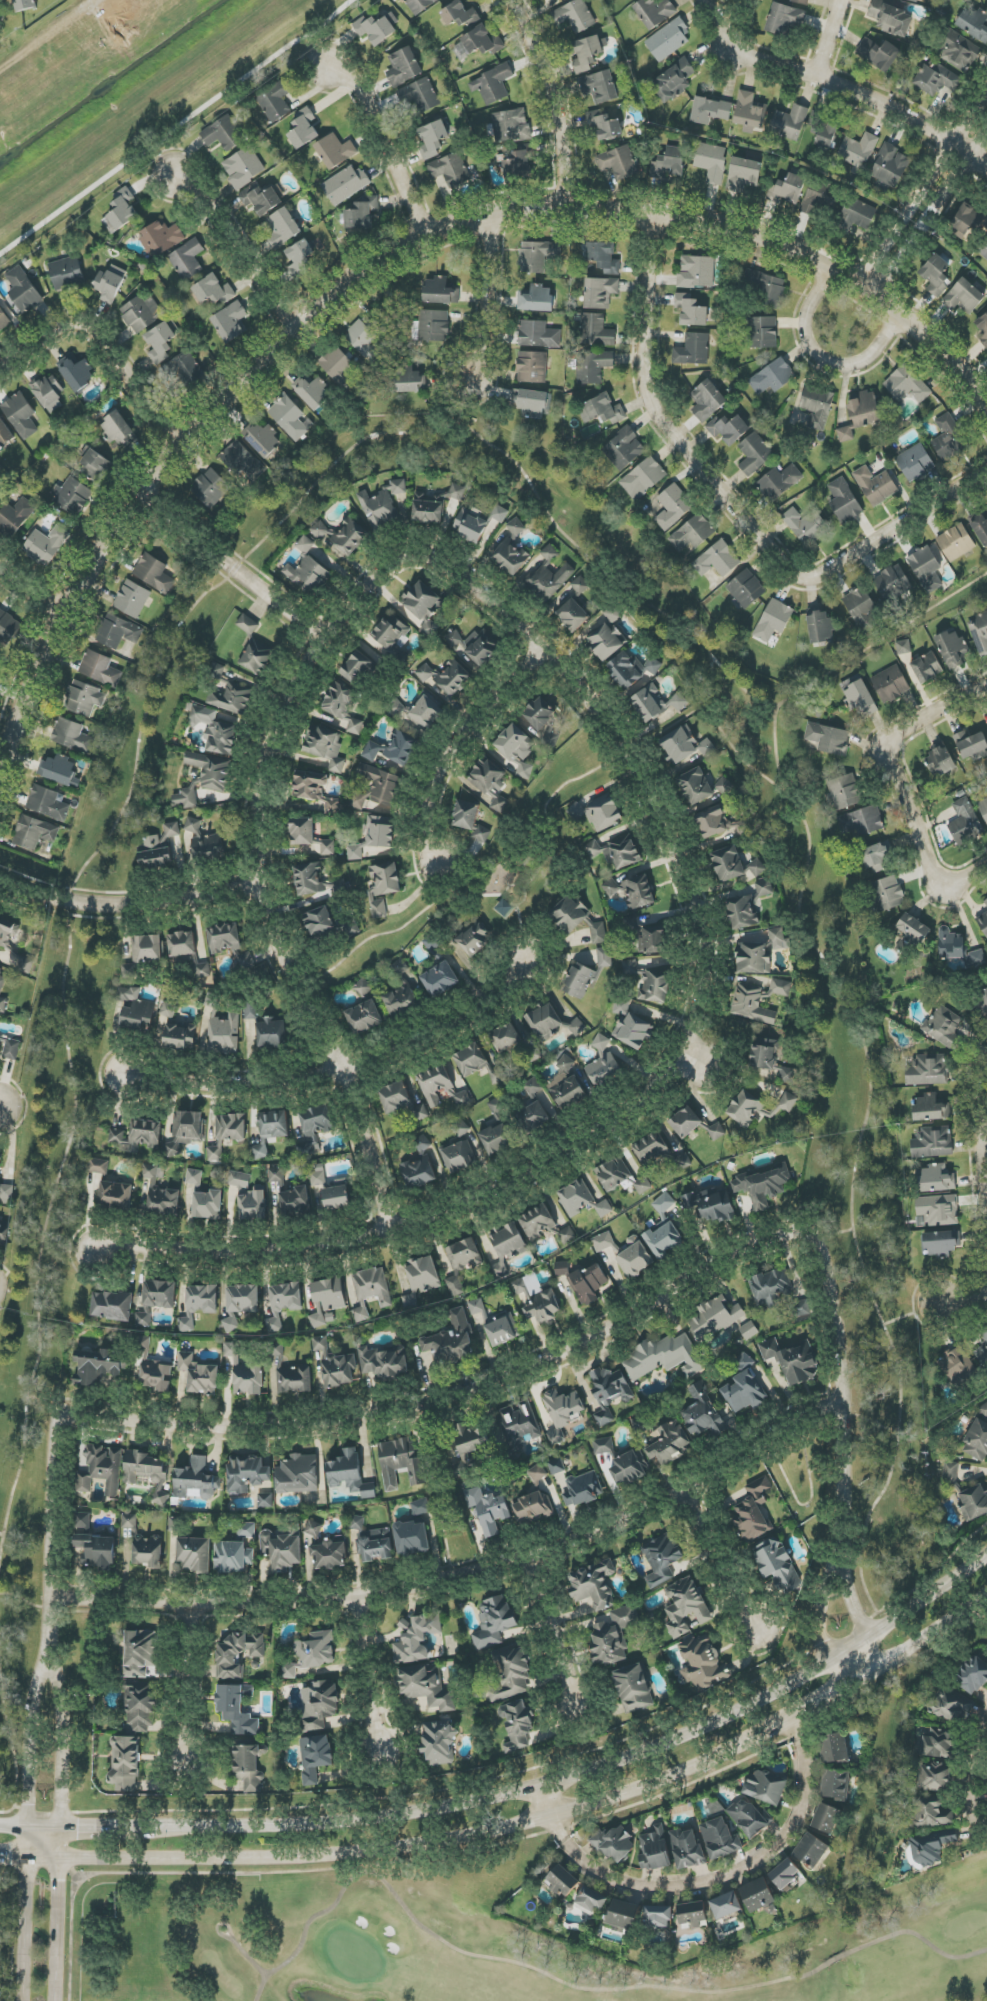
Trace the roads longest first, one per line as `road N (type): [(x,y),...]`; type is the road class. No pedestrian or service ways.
road 1 (residential): [(986,404),(903,314),(831,266),(745,230),(560,205),(420,231),(302,323),(172,452),(56,613),(9,750)]
road 2 (residential): [(423,553),(542,649),(626,751),(695,910),(704,966),(691,1060),(636,1109),(465,1216),(295,1254),(199,1258),(98,1246)]
road 3 (secondary): [(986,1556),(900,1618),(704,1726),(548,1786),(492,1800),(200,1828),(0,1828)]
road 4 (residential): [(50,1596),(289,1606),(453,1585),(616,1533),(846,1392)]
road 5 (residential): [(56,1411),(234,1425),(410,1406),(536,1365),(713,1263),(812,1231)]
road 6 (residential): [(423,553),(383,567),(305,662),(267,775),(259,841),(259,891),(295,986),(345,1074),(395,1237)]
road 7 (secondary): [(29,1858),(207,1862),(363,1853),(562,1823)]
road 8 (residential): [(124,1077),(199,1092),(275,1090),(345,1074),(472,1012),(528,956)]
road 9 (residential): [(655,213),(644,361),(655,409),(783,569),(806,577)]
road 10 (residential): [(562,1823),(584,1858),(607,1875),(645,1886),(705,1883),(751,1863),(790,1831),(807,1784),(804,1723)]
road 11 (residential): [(812,1231),(845,1334),(838,1570)]
road 12 (residential): [(704,0),(737,50),(905,113),(986,167)]
road 13 (residential): [(0,880),(50,898),(135,908),(259,891)]
road 14 (secondary): [(562,1823),(804,1723)]
road 15 (residential): [(542,649),(463,732),(434,784),(430,826),(442,860)]
road 16 (residential): [(48,1657),(56,1411)]
road 17 (residential): [(172,452),(74,327),(0,370)]
road 18 (residential): [(140,497),(321,636)]
road 19 (residential): [(865,288),(986,97)]
road 20 (secondary): [(804,1723),(986,1606)]
road 21 (residential): [(560,205),(561,111),(514,0)]
road 22 (residential): [(806,577),(986,474)]
road 23 (residential): [(903,314),(868,359),(826,361),(805,326),(831,266)]
road 24 (residential): [(302,323),(199,190),(174,178)]
road 25 (residential): [(420,231),(372,99),(332,69)]
road 26 (residential): [(986,688),(890,743),(888,761),(907,810)]
road 27 (residential): [(495,211),(483,356),(469,383)]
road 28 (residential): [(48,1657),(34,1703),(30,1829)]
road 29 (residential): [(59,1829),(61,1704),(48,1657)]
road 30 (tertiary): [(30,1829),(25,2000)]
road 31 (tertiary): [(54,2000),(59,1829)]
road 32 (residential): [(688,1492),(758,1626)]
road 33 (residential): [(193,1602),(187,1750)]
road 34 (residential): [(360,1602),(381,1747)]
road 35 (residential): [(535,1563),(575,1699)]
road 36 (residential): [(838,1570),(820,1620),(821,1642),(828,1658),(870,1683)]
road 37 (residential): [(907,810),(935,878),(952,885),(986,872)]

